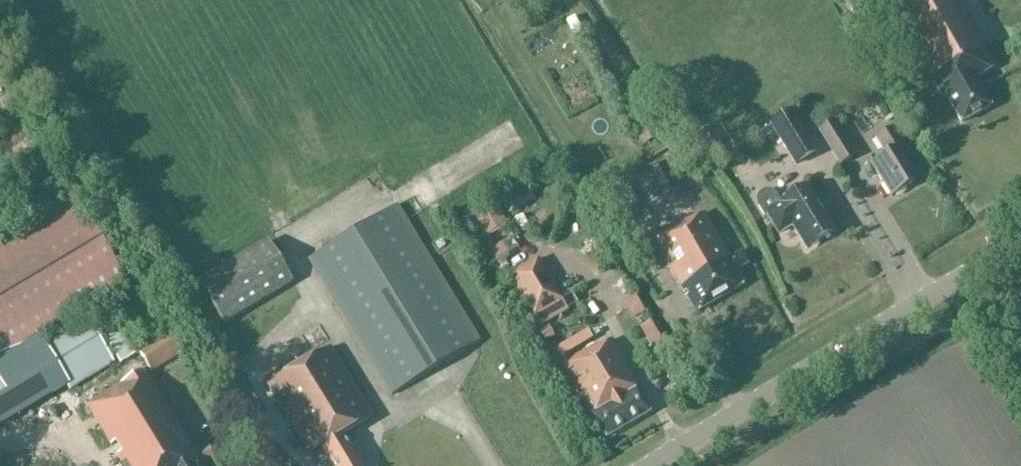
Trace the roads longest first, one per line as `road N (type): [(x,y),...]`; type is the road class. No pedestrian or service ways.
road 1 (tertiary): [(1020,243),(649,465)]

